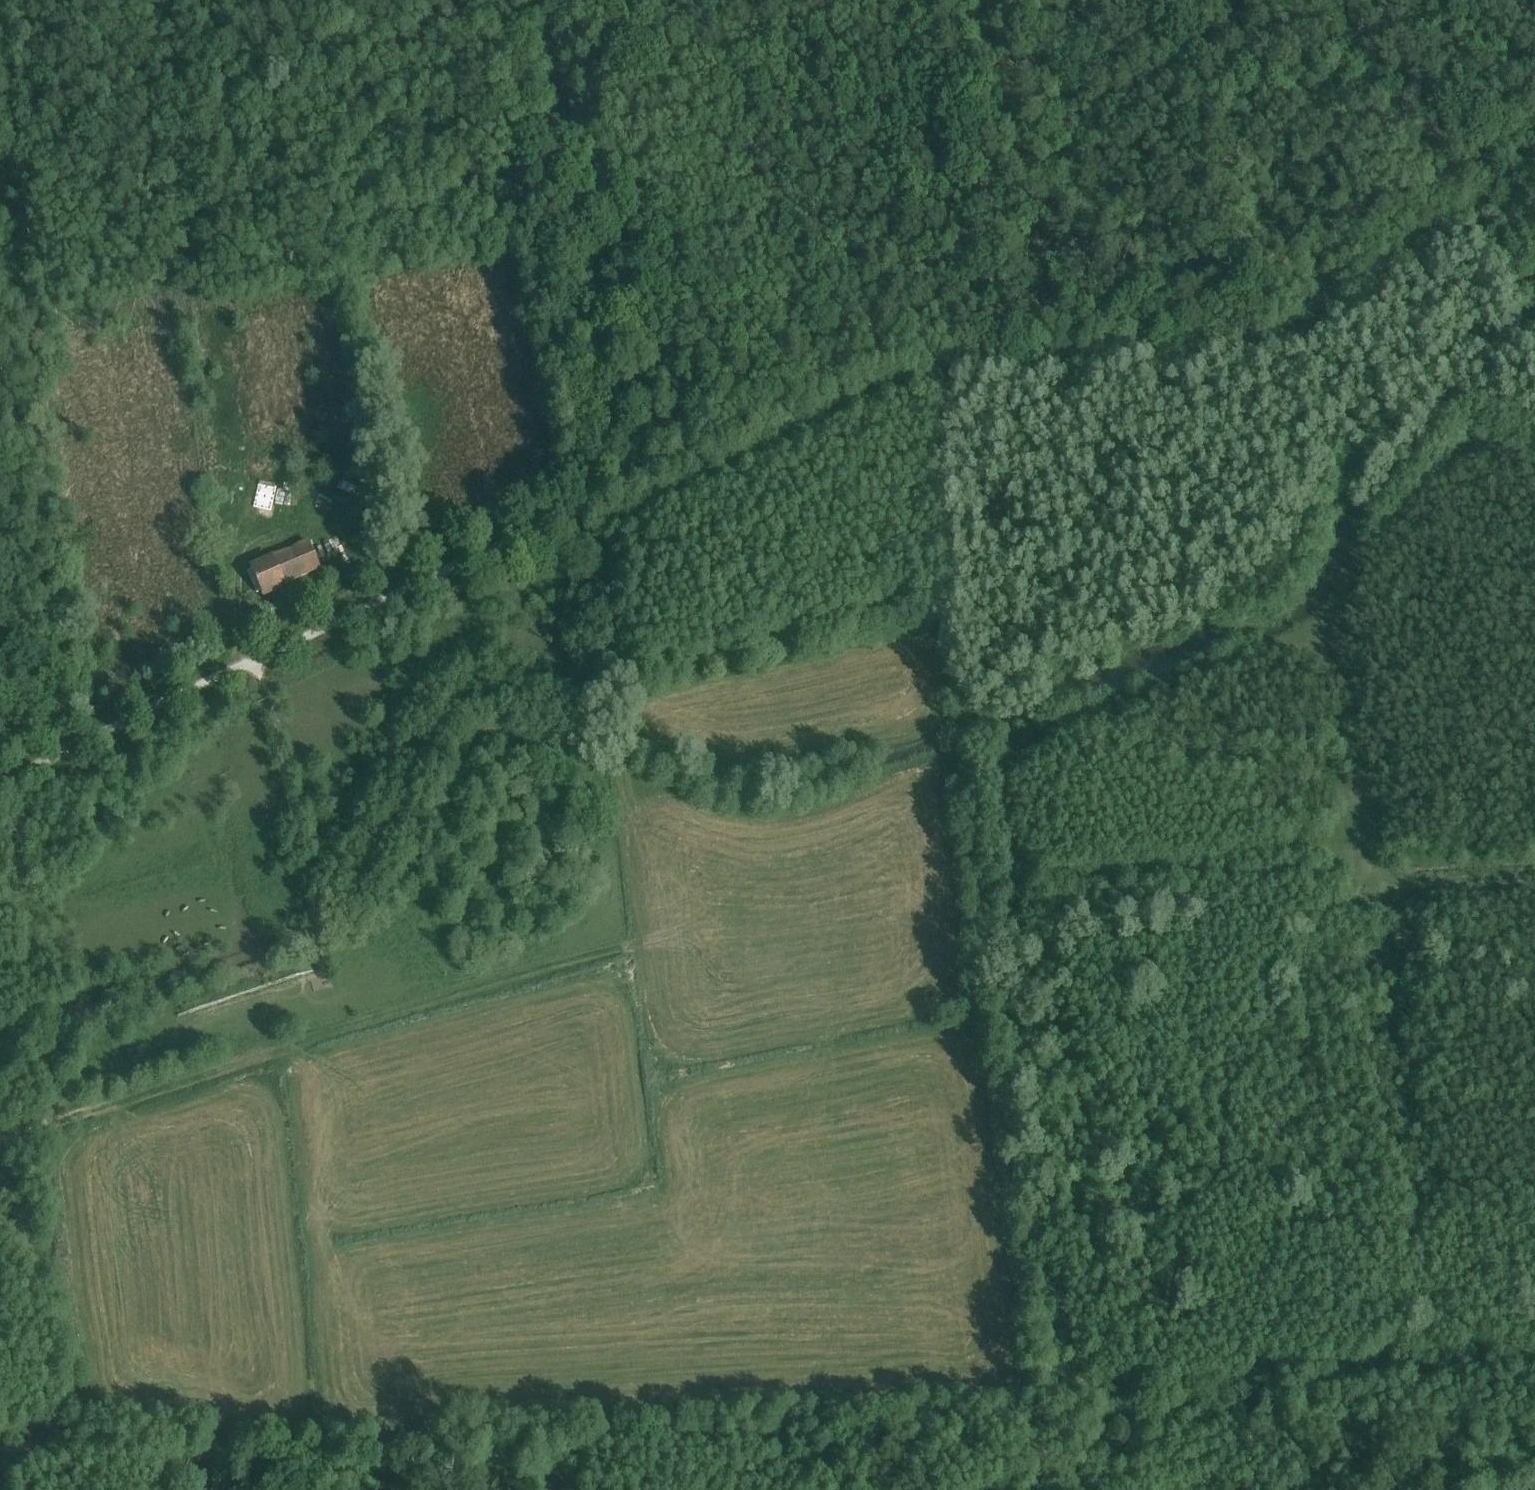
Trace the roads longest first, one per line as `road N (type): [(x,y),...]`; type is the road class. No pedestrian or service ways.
road 1 (track): [(646,943),(571,955),(22,1135)]
road 2 (track): [(0,168),(22,389),(13,434),(26,445),(61,750)]
road 3 (track): [(898,0),(908,6),(1009,357)]
road 4 (track): [(1481,210),(1498,152),(1443,0)]

